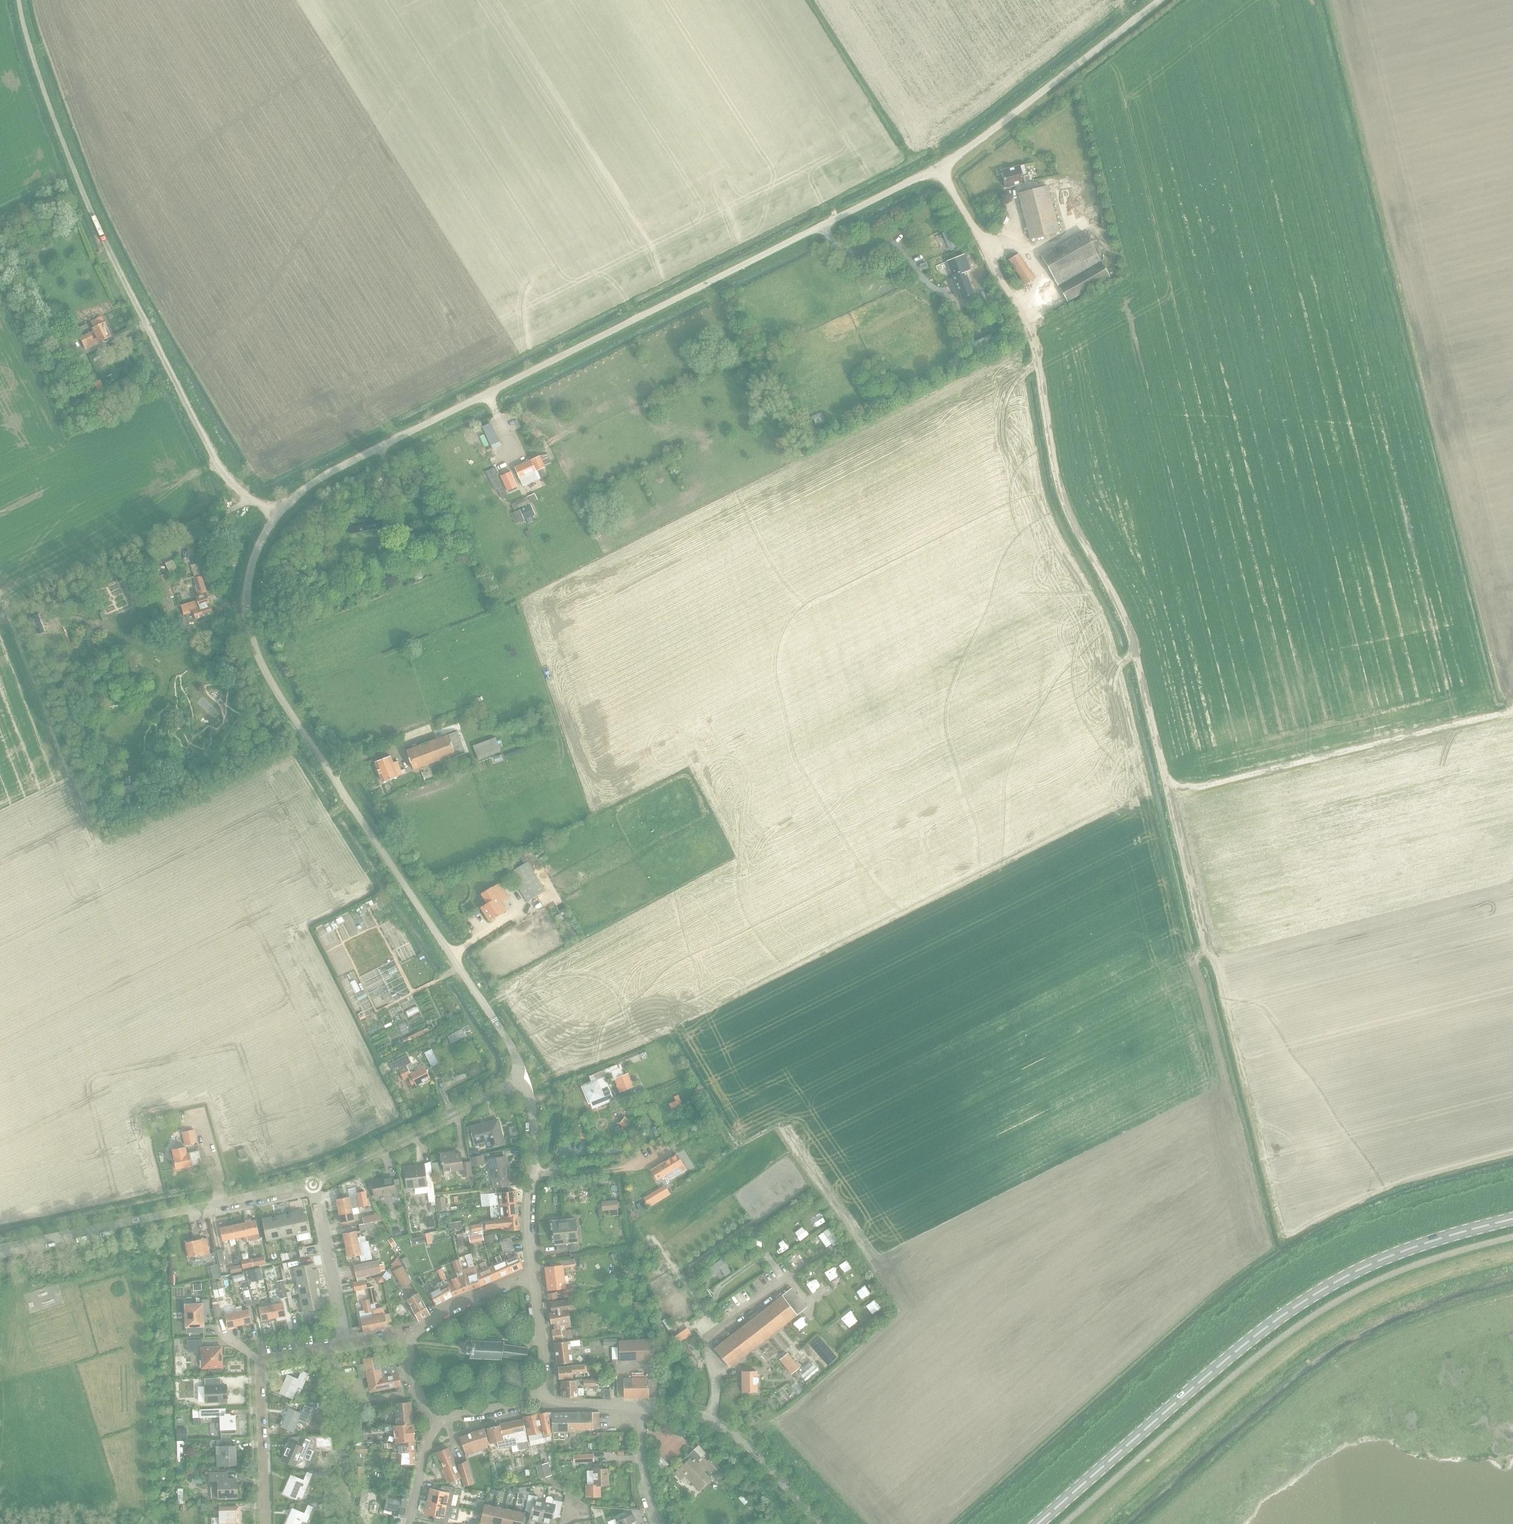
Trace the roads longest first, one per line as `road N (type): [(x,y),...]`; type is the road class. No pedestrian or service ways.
road 1 (unclassified): [(274,513),(362,453),(939,166),(1164,0)]
road 2 (unclassified): [(495,1020),(260,660),(249,581),(274,513)]
road 3 (unclassified): [(274,513),(245,496),(216,463),(111,254),(52,114),(21,0)]
road 4 (secondary): [(1039,1523),(1305,1300),(1393,1255),(1512,1219)]
road 5 (residential): [(0,1248),(313,1184)]
road 6 (residential): [(313,1184),(522,1079)]
road 7 (residential): [(264,1523),(260,1367),(327,1347)]
road 8 (residential): [(821,1523),(747,1441),(711,1420),(642,1407)]
road 9 (residential): [(532,1279),(532,1107),(522,1079)]
road 10 (residential): [(349,1523),(341,1396),(327,1347)]
road 11 (residential): [(347,1343),(313,1184)]
road 12 (residential): [(405,1332),(459,1302),(532,1279)]
road 13 (residential): [(663,1523),(642,1462),(642,1407)]

